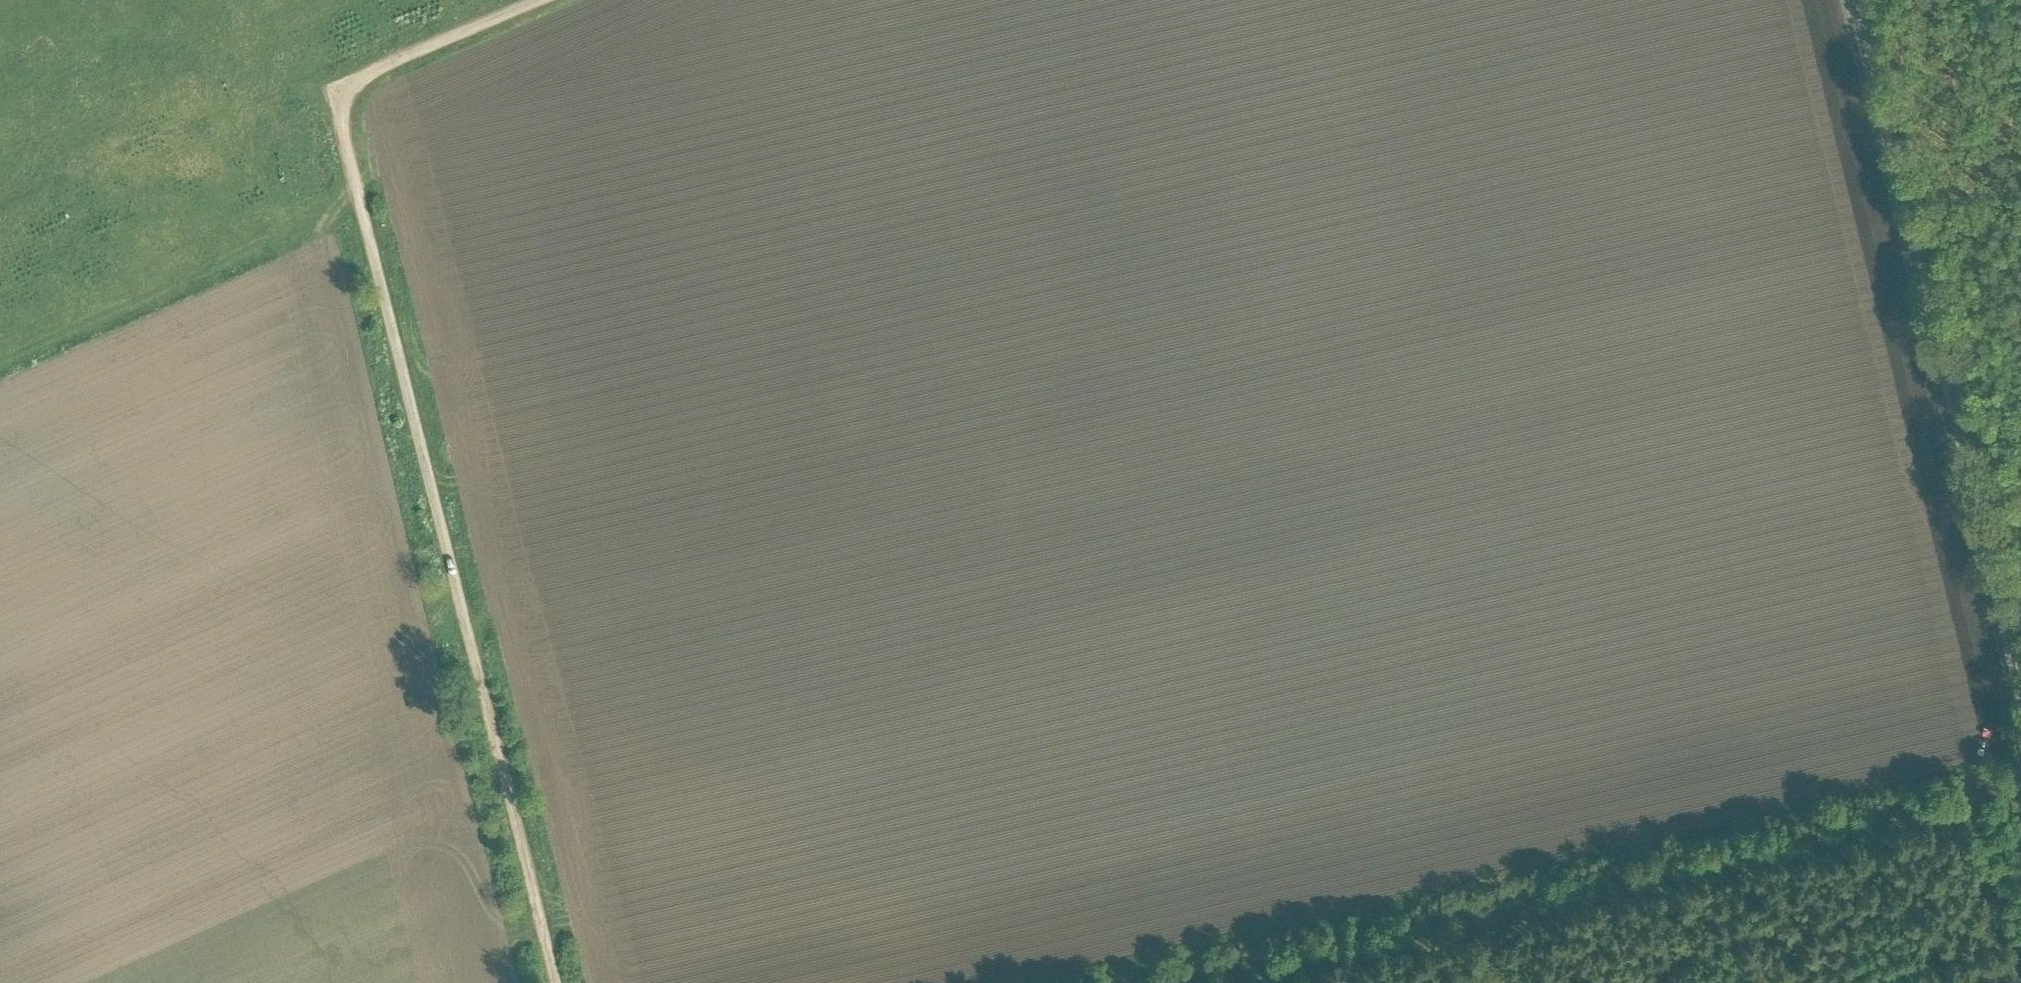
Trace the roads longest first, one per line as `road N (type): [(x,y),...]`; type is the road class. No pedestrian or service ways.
road 1 (track): [(2020,703),(1850,0)]

